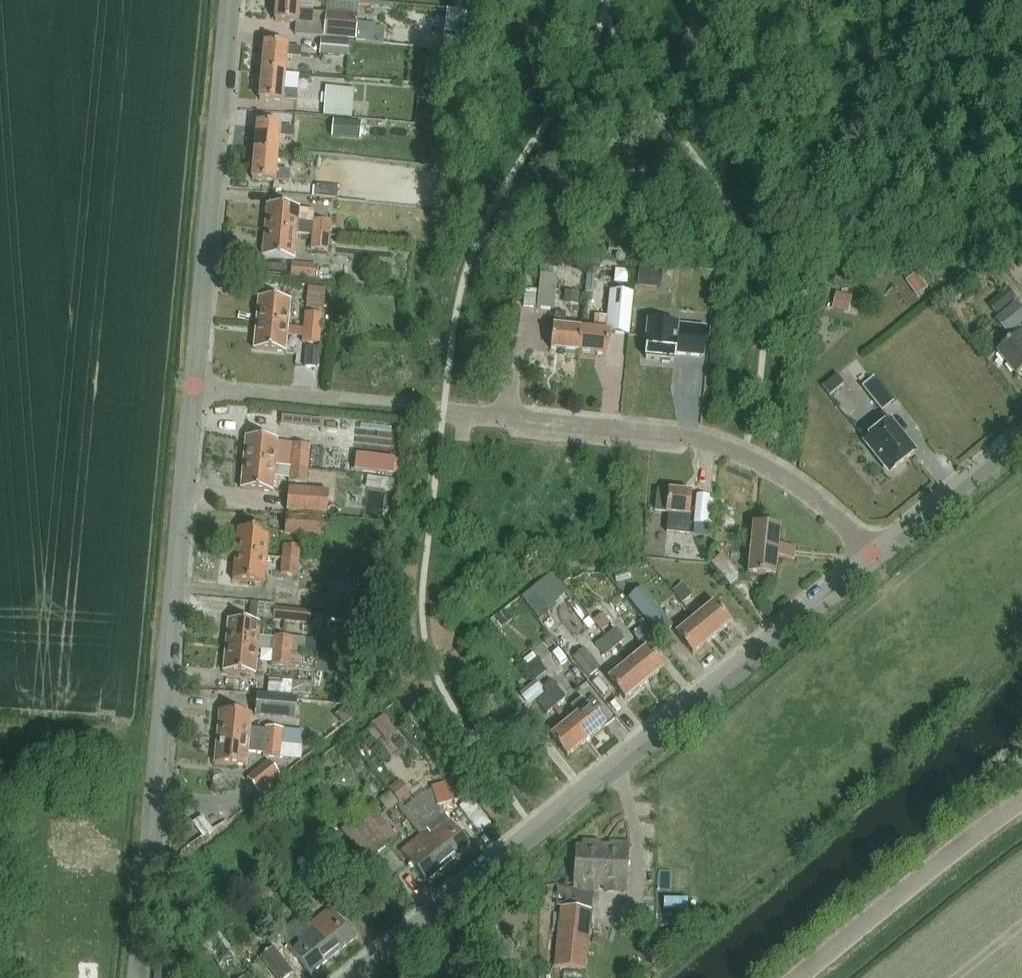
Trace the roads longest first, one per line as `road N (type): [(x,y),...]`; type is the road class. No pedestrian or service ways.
road 1 (residential): [(876,559),(817,498),(709,441),(470,409),(197,388)]
road 2 (tertiary): [(355,977),(876,559)]
road 3 (residential): [(140,977),(197,388)]
road 4 (residential): [(197,388),(233,0)]
road 5 (tertiary): [(801,977),(1021,798)]
road 6 (tertiary): [(876,559),(1021,438)]

